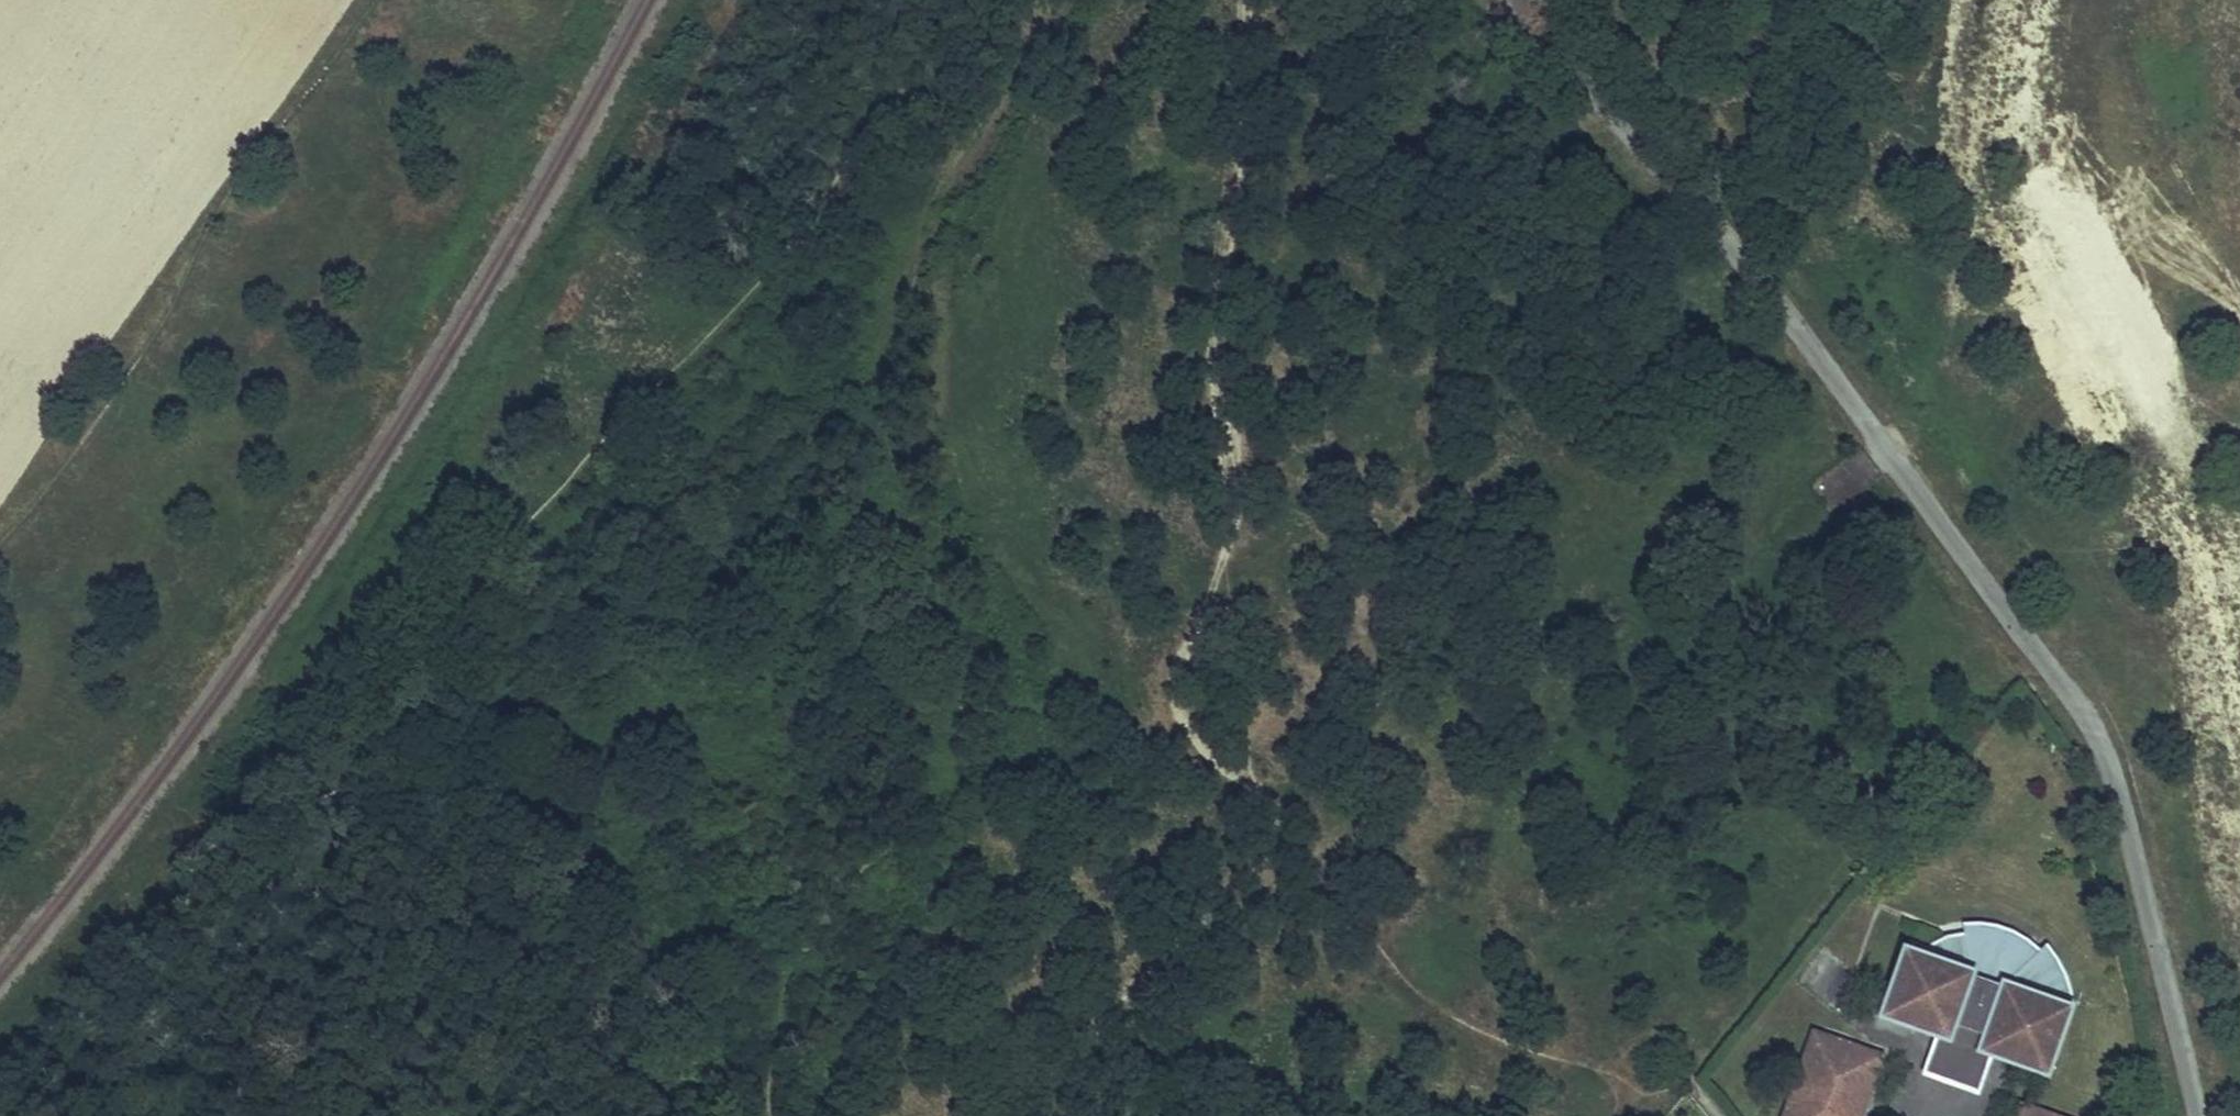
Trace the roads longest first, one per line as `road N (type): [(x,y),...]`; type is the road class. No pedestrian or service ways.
road 1 (unclassified): [(2194,1115),(2112,768),(2083,713),(1714,229),(1513,0)]
road 2 (track): [(1883,446),(1916,413),(1942,359),(1986,118),(1986,0)]

